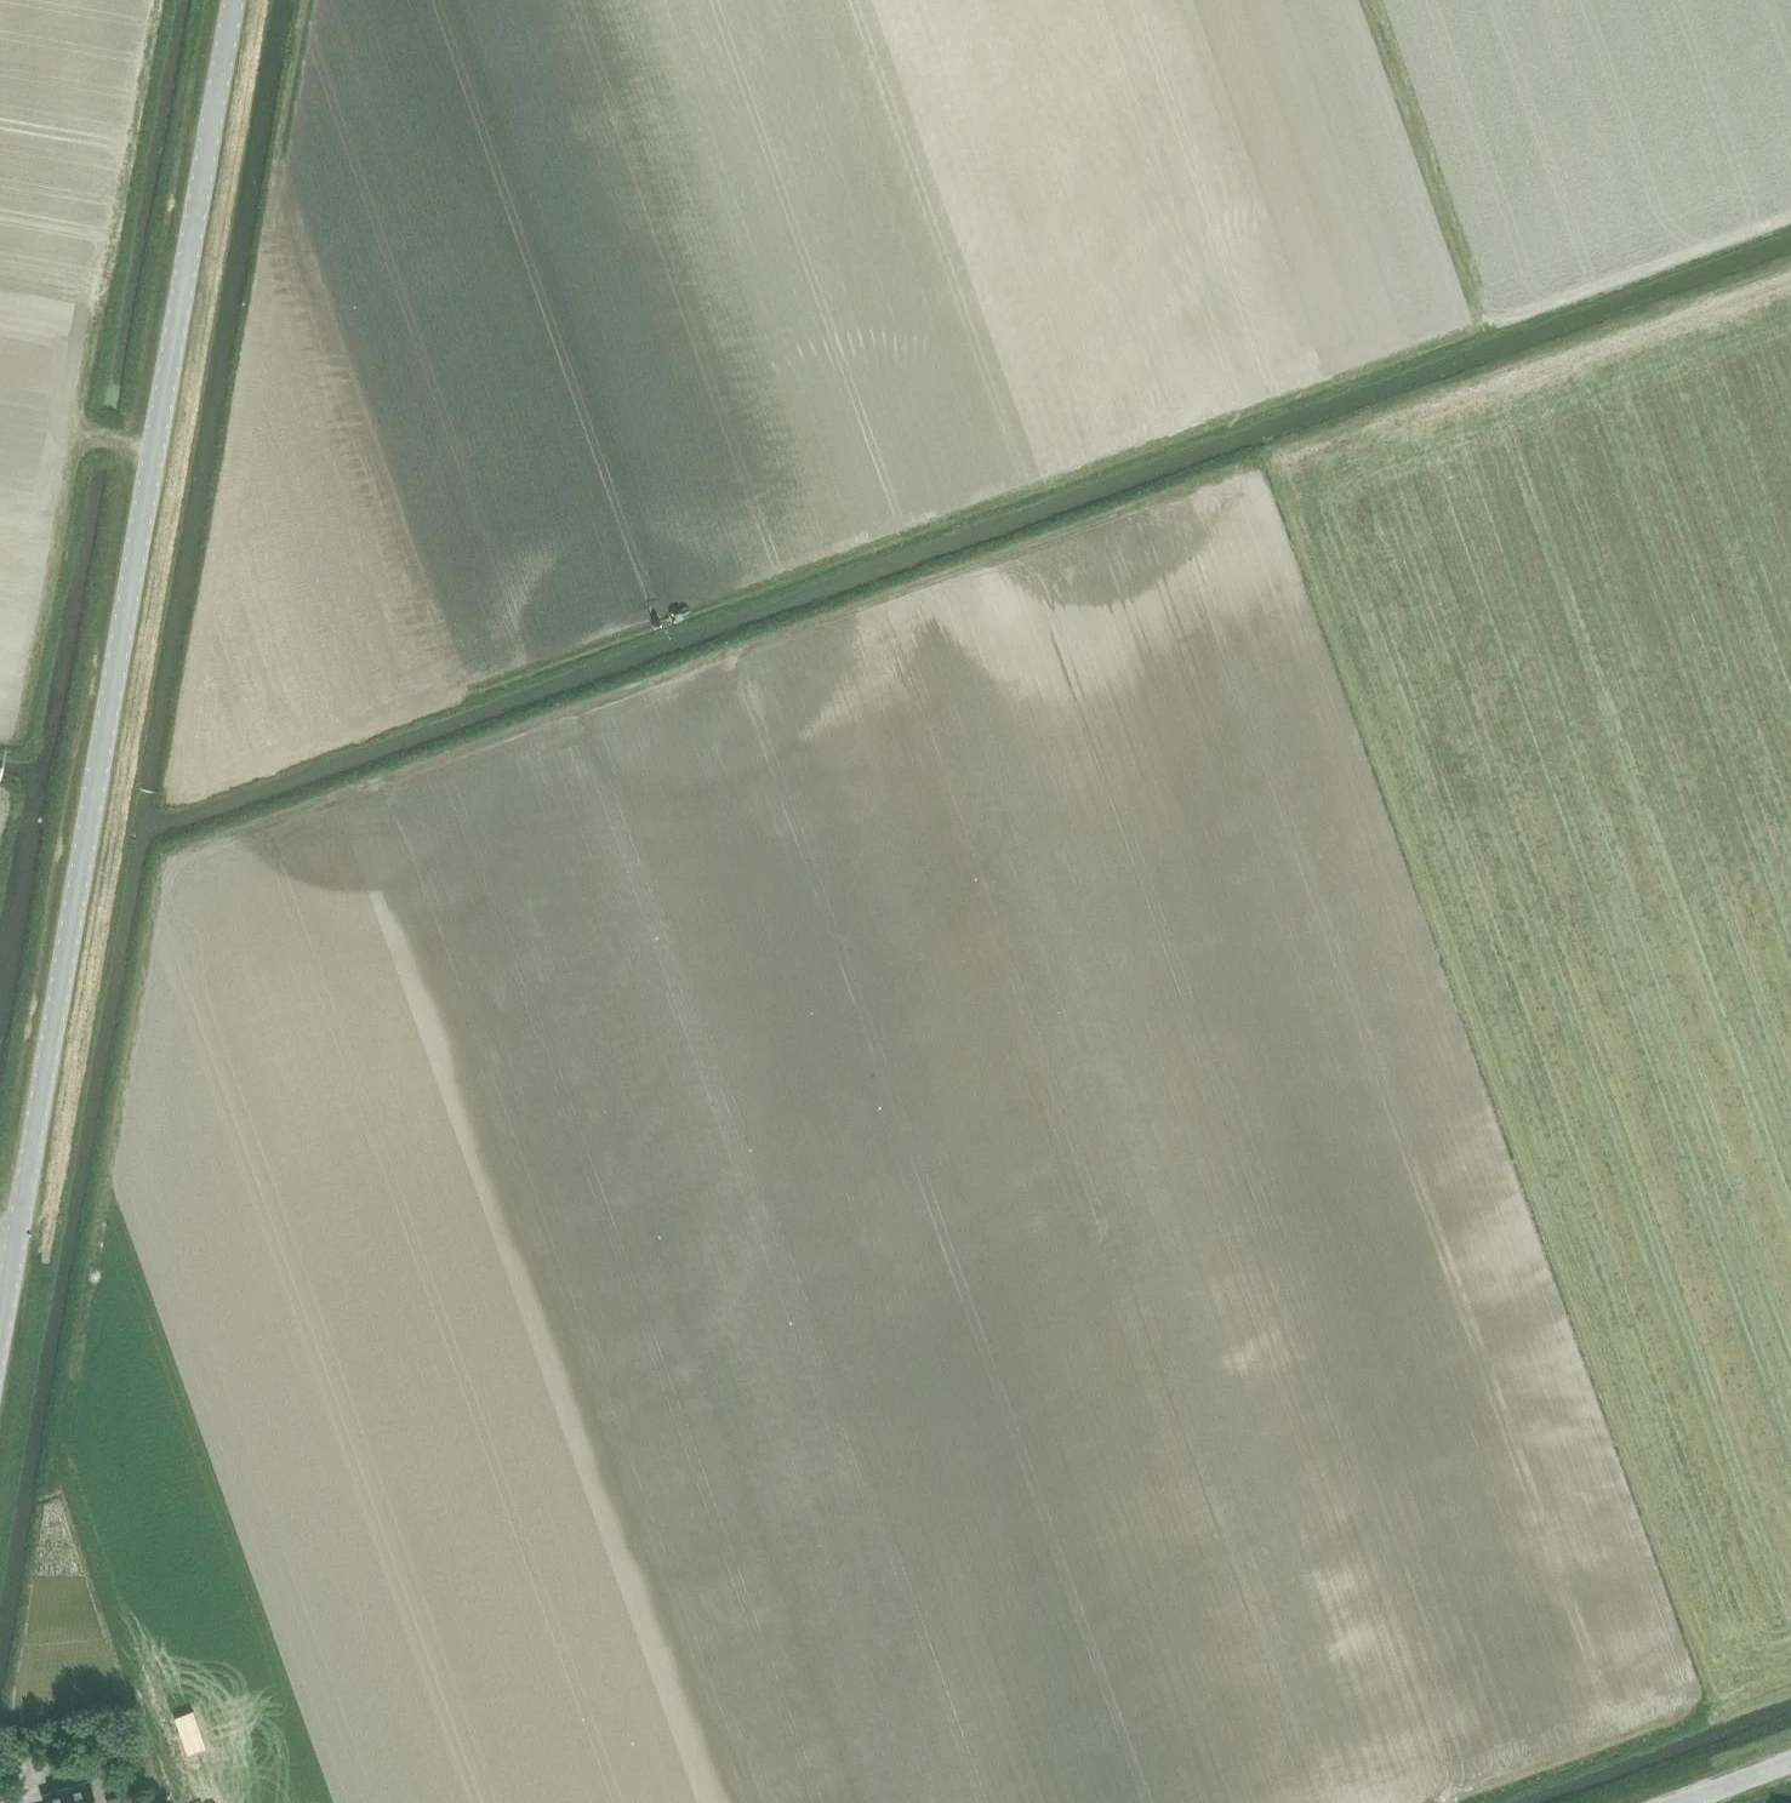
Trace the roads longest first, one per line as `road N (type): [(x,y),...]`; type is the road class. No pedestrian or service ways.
road 1 (unclassified): [(0,1350),(238,0)]
road 2 (unclassified): [(1675,1802),(1790,1761)]

